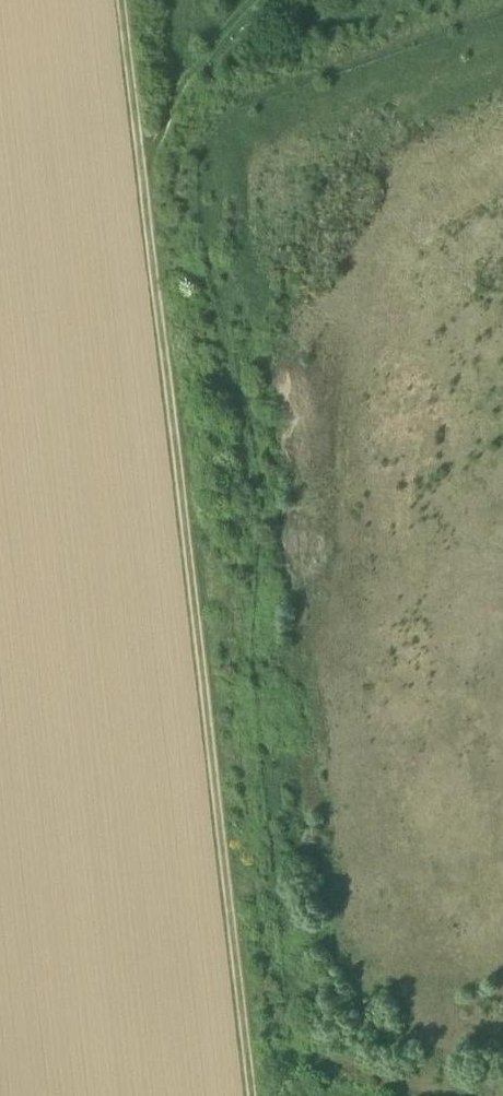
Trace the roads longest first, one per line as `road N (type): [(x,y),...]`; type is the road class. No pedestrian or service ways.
road 1 (track): [(253,1095),(123,0)]

